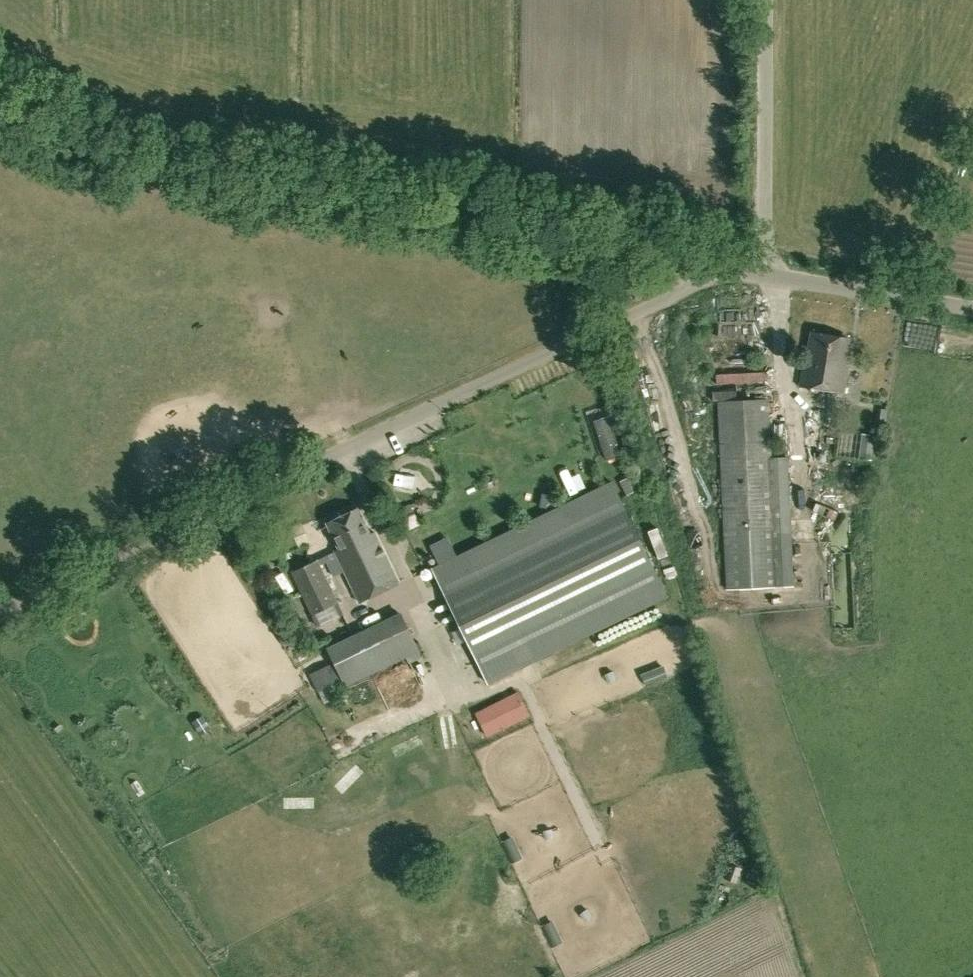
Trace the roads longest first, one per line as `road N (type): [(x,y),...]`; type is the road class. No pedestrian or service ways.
road 1 (unclassified): [(0,613),(724,267)]
road 2 (unclassified): [(724,267),(188,179),(136,162),(0,89)]
road 3 (unclassified): [(972,308),(724,267)]

